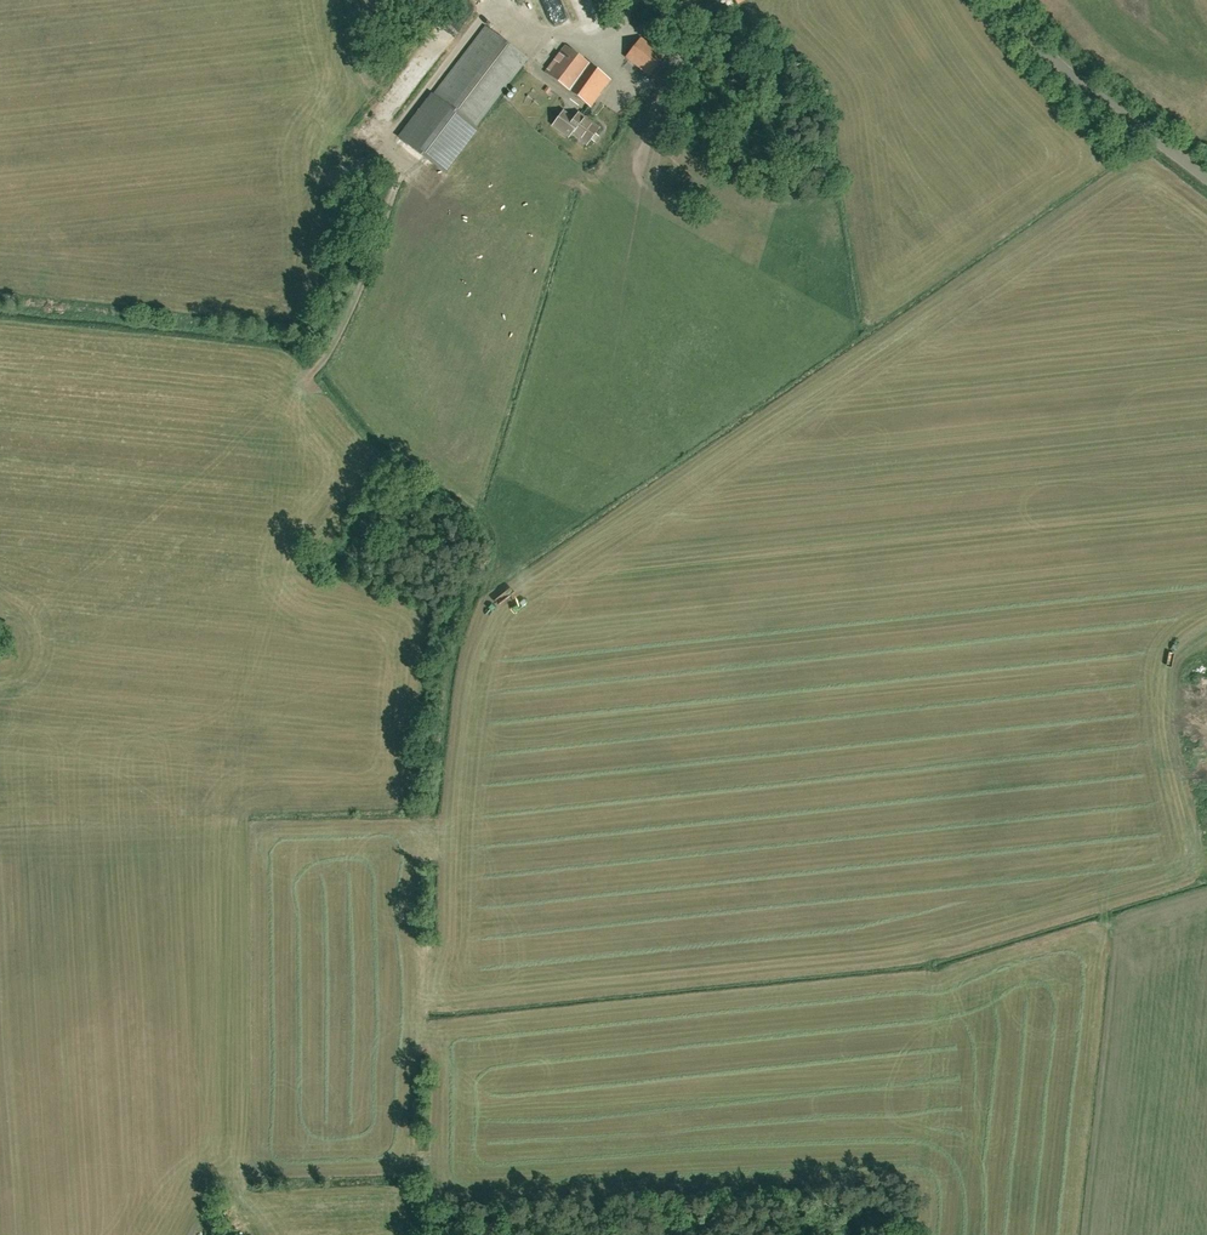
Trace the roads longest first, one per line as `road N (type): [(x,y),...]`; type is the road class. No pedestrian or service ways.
road 1 (unclassified): [(1206,178),(1047,56),(1000,0)]

